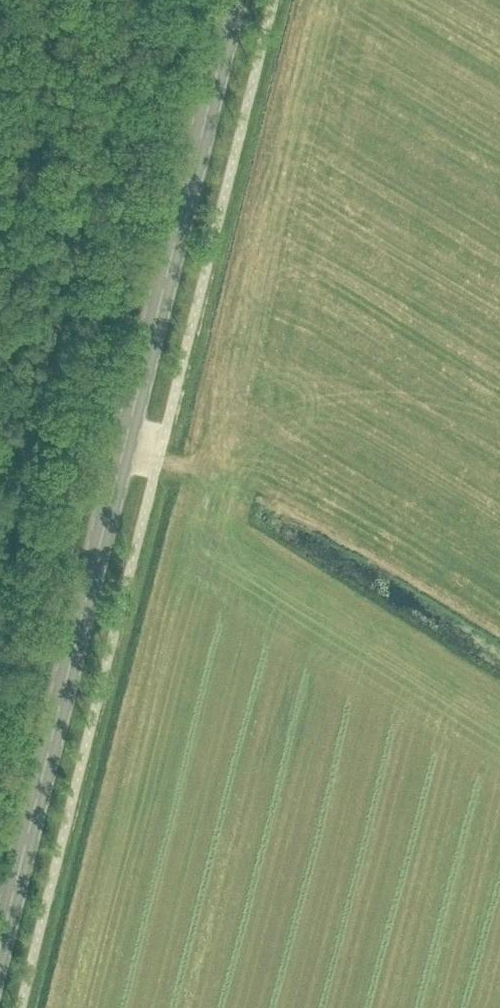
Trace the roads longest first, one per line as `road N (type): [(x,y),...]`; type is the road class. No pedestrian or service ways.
road 1 (primary): [(0,933),(233,0)]
road 2 (track): [(184,0),(0,767)]

